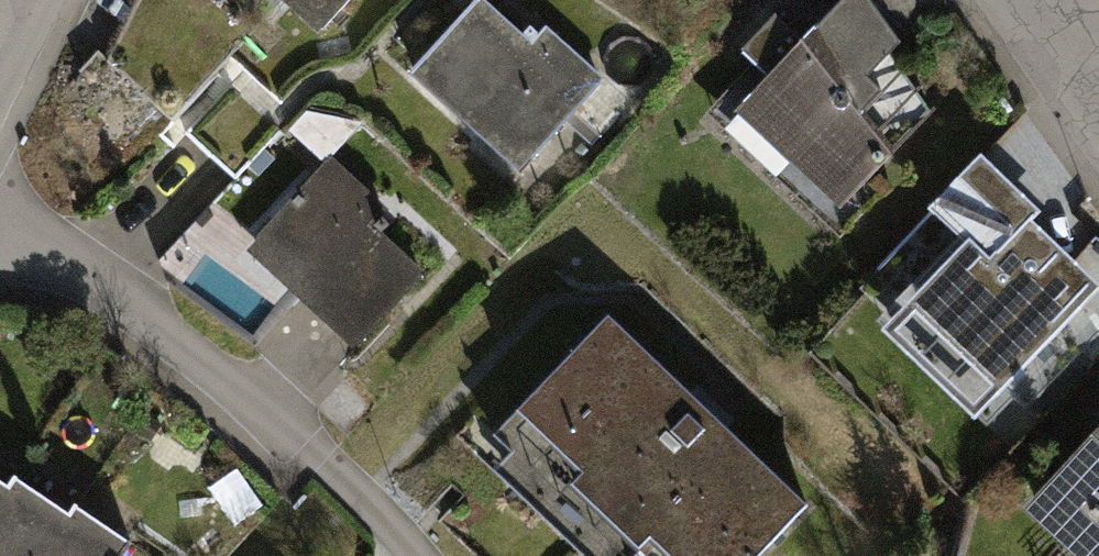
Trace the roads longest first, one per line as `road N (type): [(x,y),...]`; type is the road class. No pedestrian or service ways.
road 1 (residential): [(0,226),(134,298),(297,420),(420,555)]

